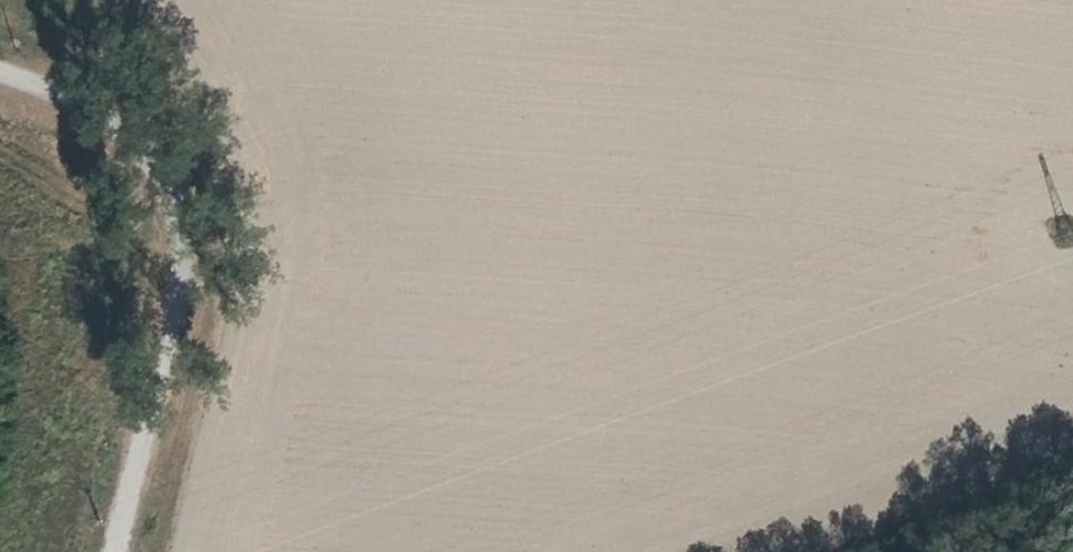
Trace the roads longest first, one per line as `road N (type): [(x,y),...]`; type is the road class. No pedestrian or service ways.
road 1 (track): [(0,68),(154,157),(175,180),(179,260),(148,442),(120,551)]

